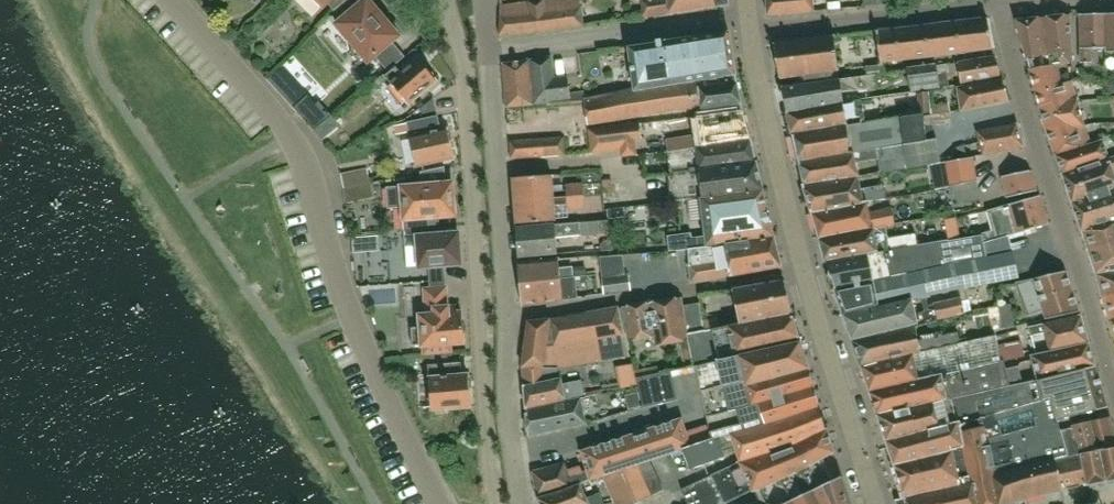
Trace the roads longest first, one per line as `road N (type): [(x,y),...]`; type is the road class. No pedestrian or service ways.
road 1 (residential): [(443,503),(353,315),(291,136),(173,0)]
road 2 (residential): [(442,0),(463,50),(496,503)]
road 3 (residential): [(1113,398),(995,4)]
road 4 (residential): [(507,315),(803,272)]
road 5 (residential): [(507,315),(490,47)]
road 6 (residential): [(490,47),(749,13)]
road 7 (residential): [(752,33),(995,4)]
road 8 (tertiary): [(803,272),(752,33)]
road 9 (tertiary): [(875,503),(803,272)]
road 10 (residential): [(522,503),(507,315)]

